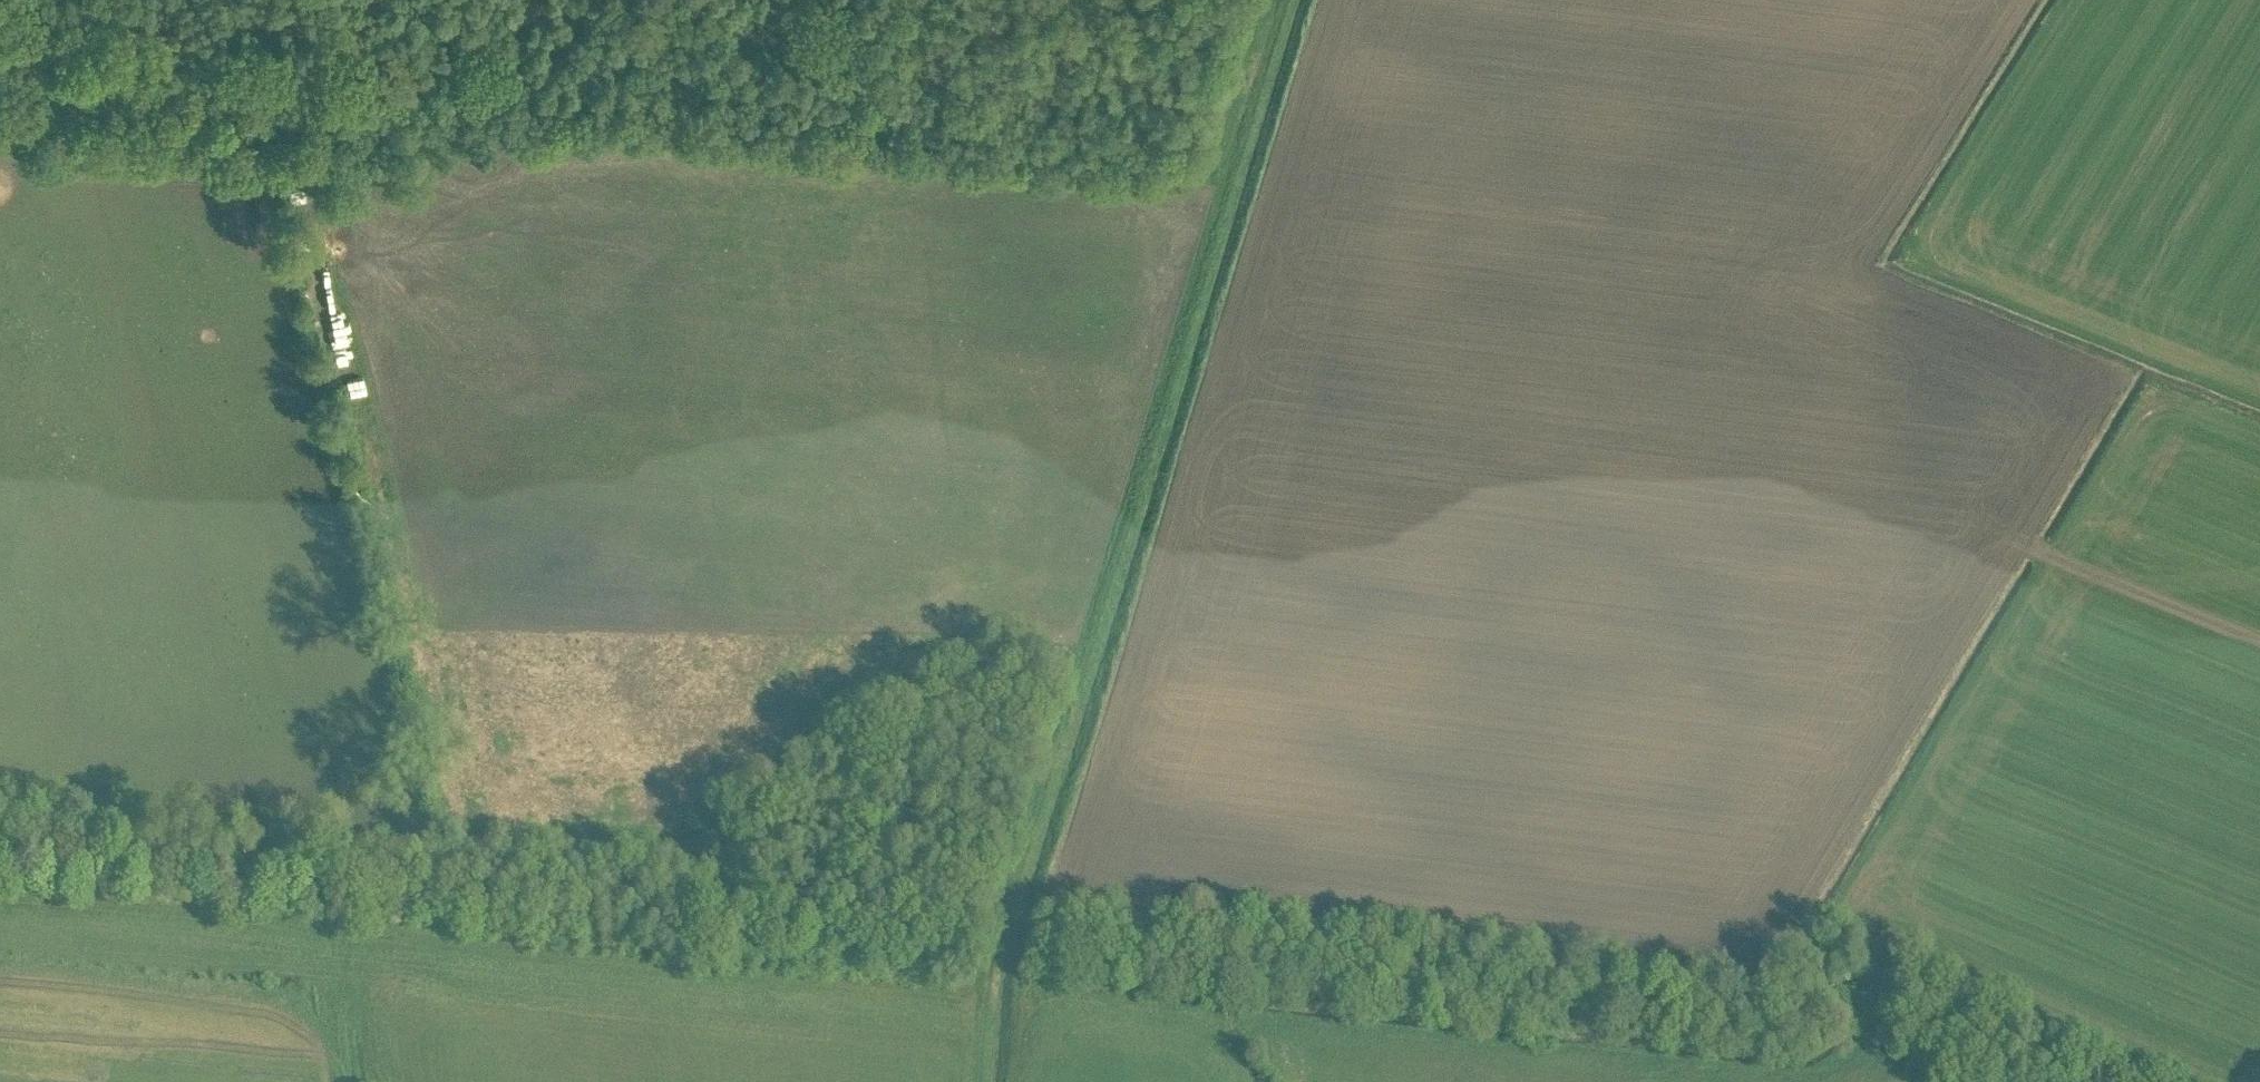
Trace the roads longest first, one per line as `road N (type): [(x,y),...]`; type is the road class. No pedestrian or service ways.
road 1 (track): [(1292,0),(993,964),(982,1081)]

